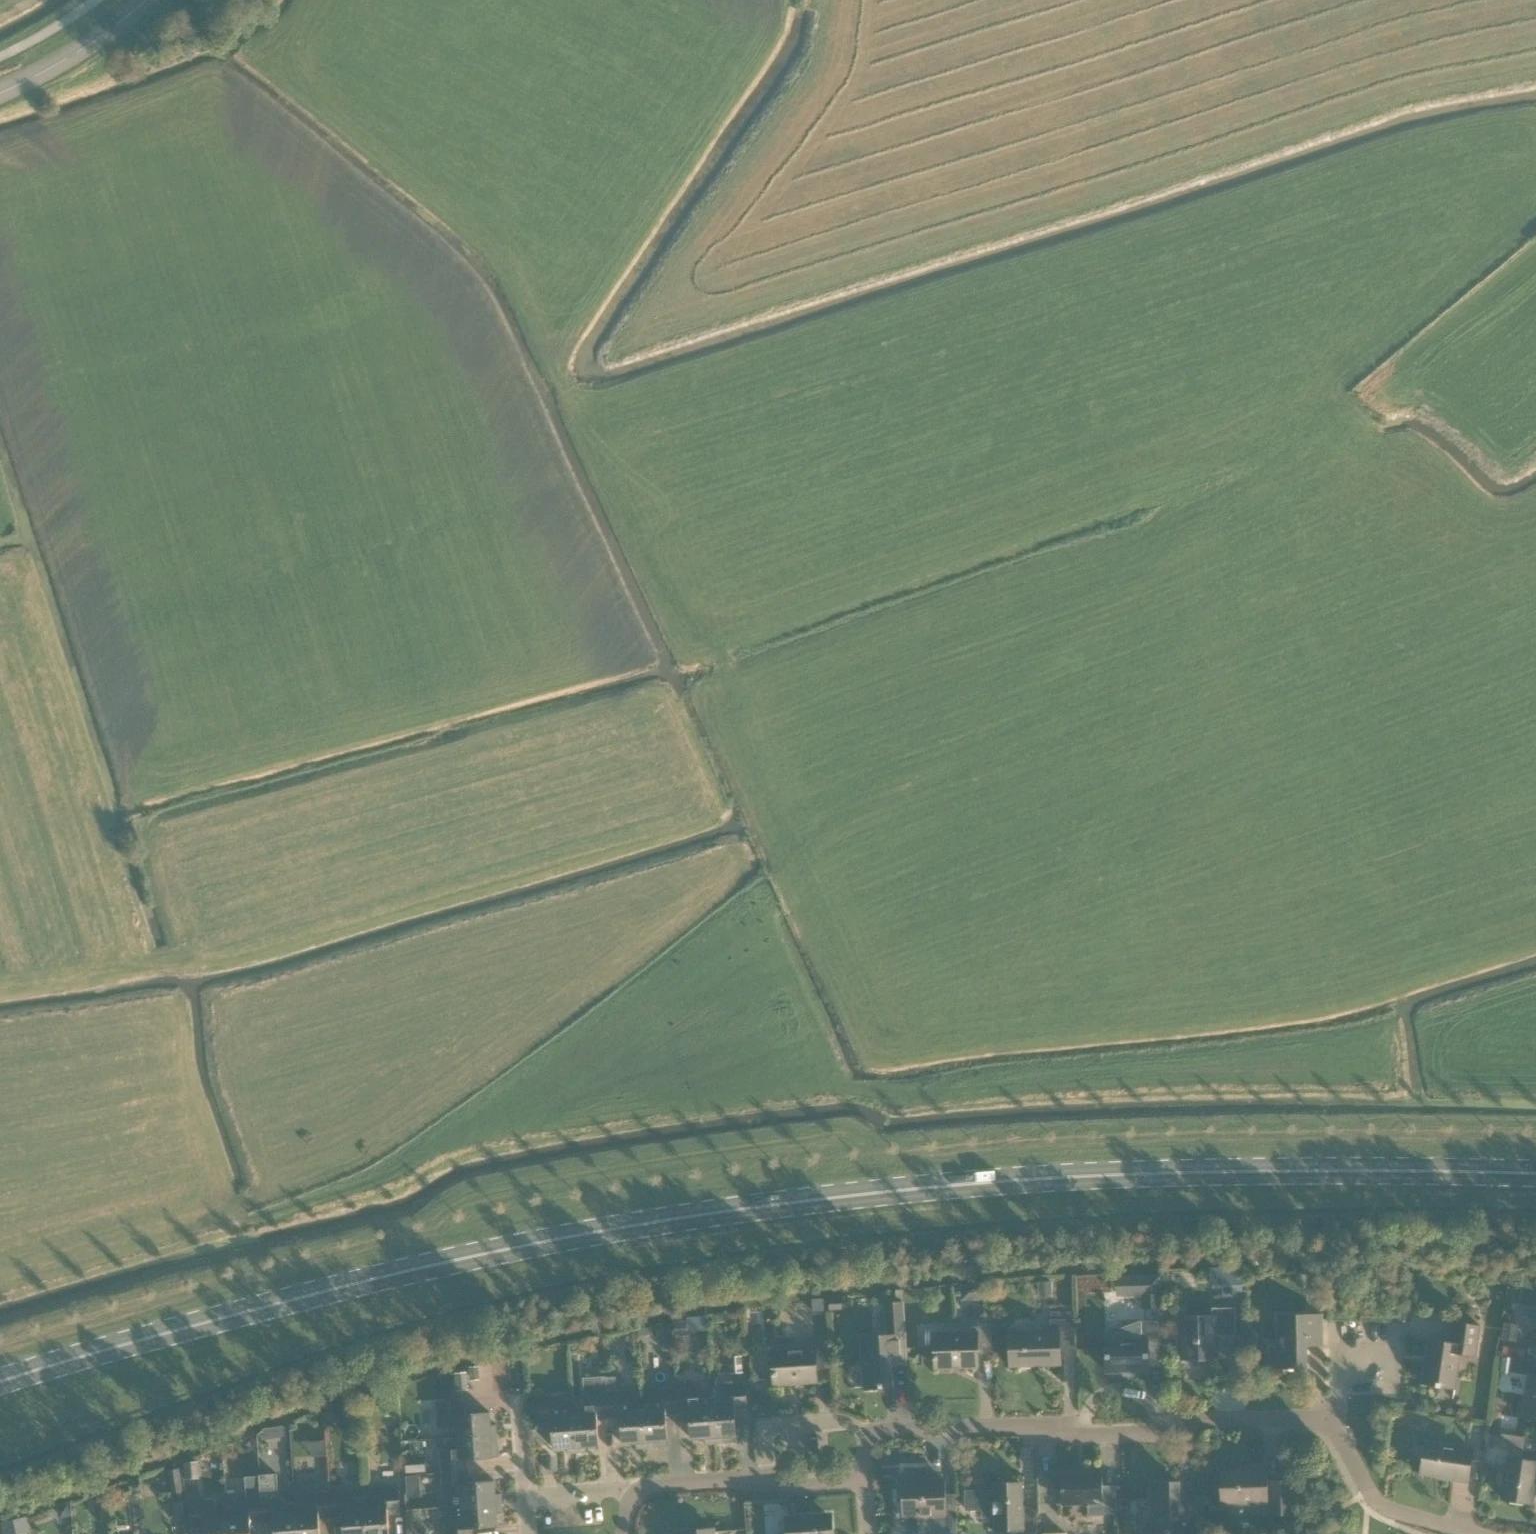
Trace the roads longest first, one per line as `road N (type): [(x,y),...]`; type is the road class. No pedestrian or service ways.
road 1 (primary): [(0,1382),(400,1273),(716,1212),(1047,1178),(1535,1173)]
road 2 (residential): [(874,1430),(1332,1419),(1374,1502),(1474,1533)]
road 3 (secondary): [(0,94),(77,58),(156,0)]
road 4 (residential): [(768,1483),(765,1427),(843,1418),(874,1430)]
road 5 (residential): [(635,1497),(657,1486),(768,1483)]

